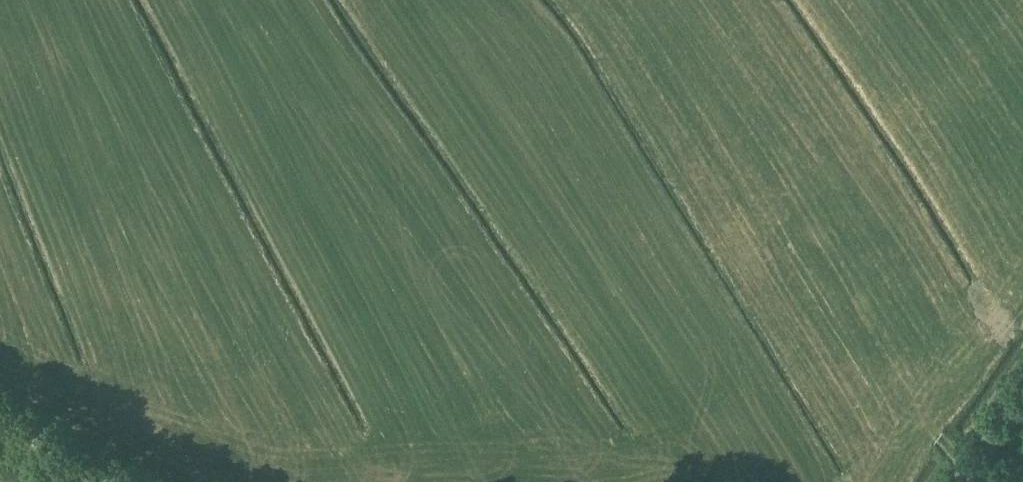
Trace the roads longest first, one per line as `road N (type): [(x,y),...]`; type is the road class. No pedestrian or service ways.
road 1 (unclassified): [(121,481),(0,421)]

